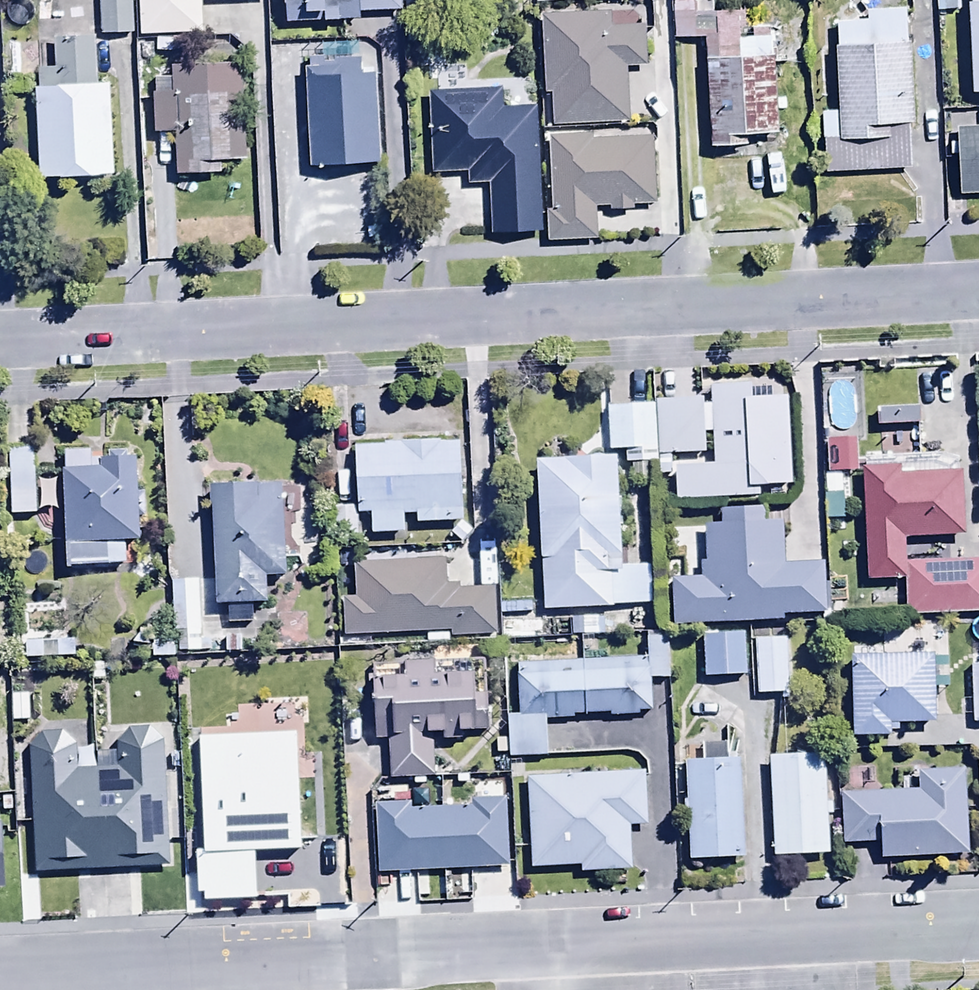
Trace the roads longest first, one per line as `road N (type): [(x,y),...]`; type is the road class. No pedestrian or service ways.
road 1 (unclassified): [(978,930),(0,985)]
road 2 (residential): [(978,306),(0,344)]

